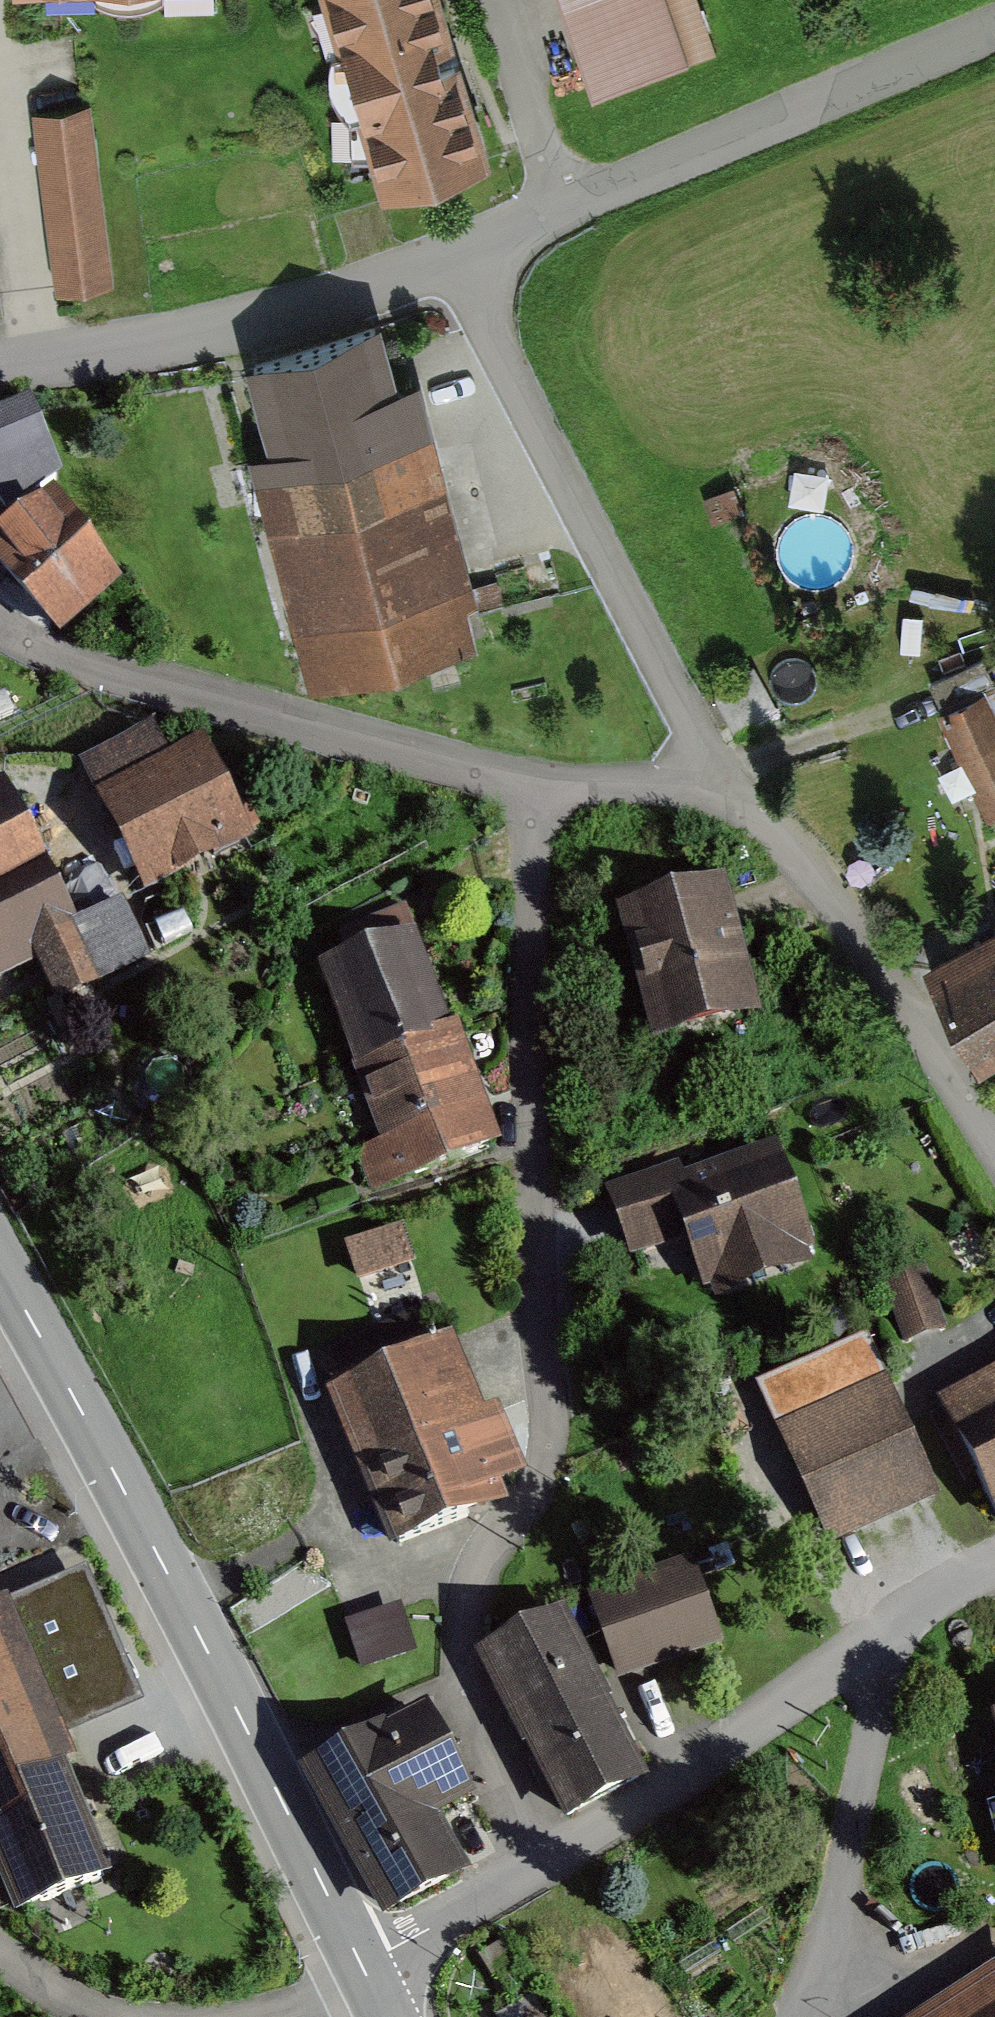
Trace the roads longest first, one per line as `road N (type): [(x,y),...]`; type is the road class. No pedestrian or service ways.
road 1 (residential): [(542,801),(528,1016),(533,1329),(551,1425),(547,1487),(505,1535),(474,1596),(470,1670),(515,1793),(552,1863)]
road 2 (tertiary): [(0,1270),(179,1595),(363,1969)]
road 3 (residential): [(714,777),(495,339),(465,256)]
road 4 (residential): [(0,624),(57,659),(389,745),(542,801)]
road 5 (unclassified): [(465,256),(213,336),(0,369)]
road 6 (unclassified): [(994,31),(566,212)]
road 7 (residential): [(994,1140),(851,923),(714,777)]
road 8 (residential): [(895,1624),(674,1787),(552,1863)]
road 9 (residential): [(799,2016),(836,1910),(895,1624)]
road 10 (residential): [(508,0),(566,212)]
road 11 (residential): [(552,1863),(363,1969)]
road 12 (residential): [(542,801),(714,777)]
road 13 (residential): [(115,2016),(42,1982),(0,1950)]

